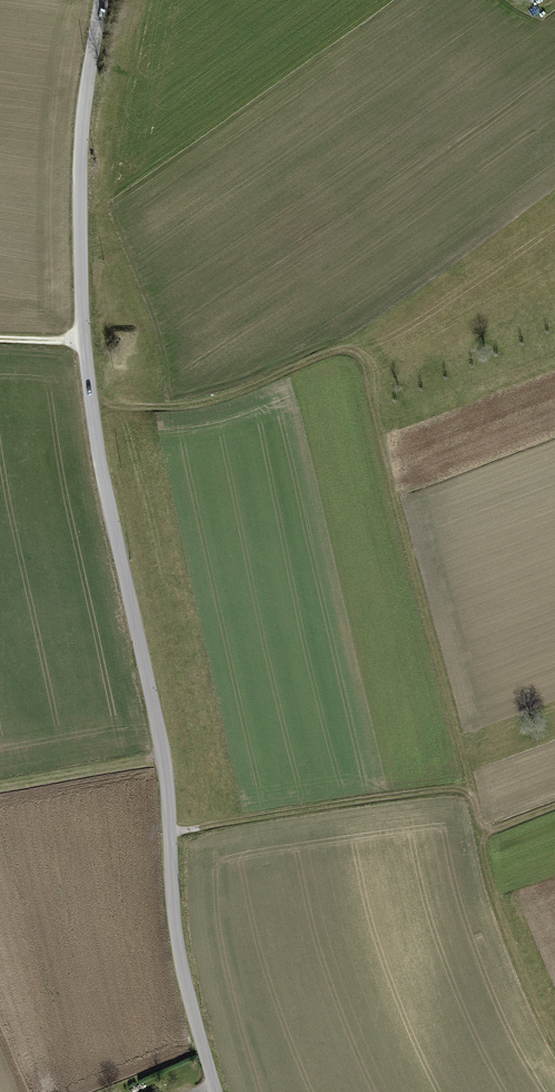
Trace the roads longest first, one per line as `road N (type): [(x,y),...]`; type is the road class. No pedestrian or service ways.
road 1 (residential): [(103,0),(80,201),(88,401),(169,796),(181,966),(214,1091)]
road 2 (track): [(88,401),(193,412),(330,361),(359,365),(491,886),(554,1039)]
road 3 (track): [(470,786),(169,835)]

